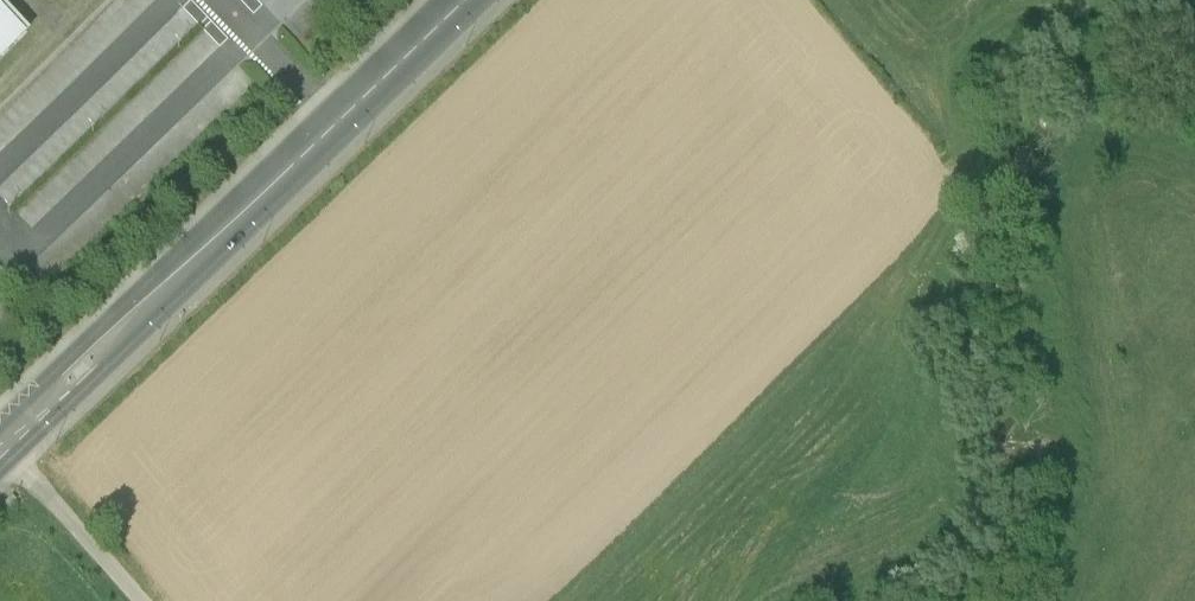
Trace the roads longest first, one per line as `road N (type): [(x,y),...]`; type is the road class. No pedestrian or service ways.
road 1 (secondary): [(0,453),(466,0)]

